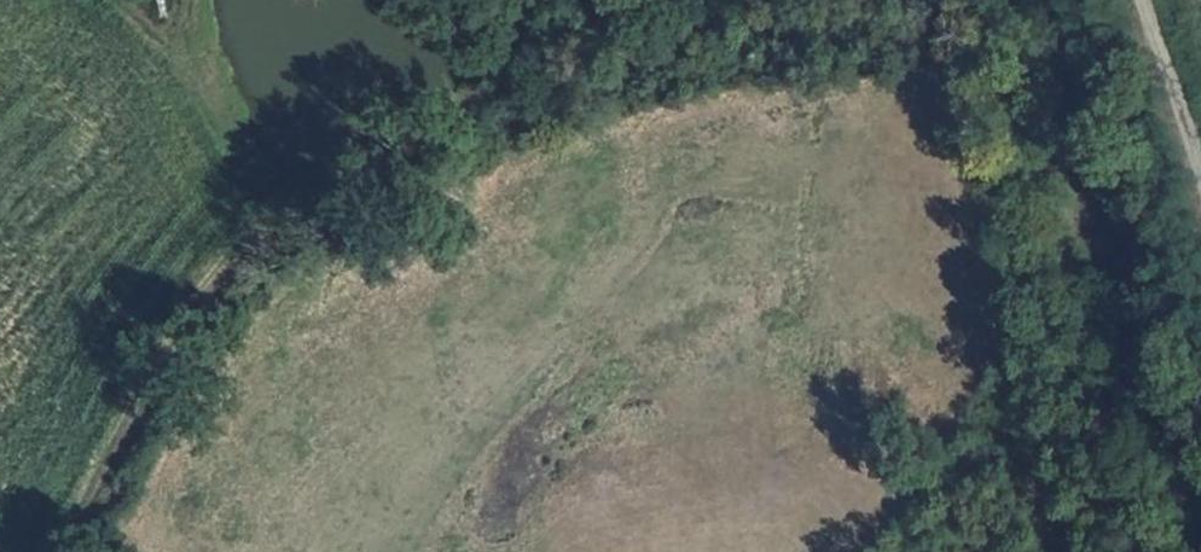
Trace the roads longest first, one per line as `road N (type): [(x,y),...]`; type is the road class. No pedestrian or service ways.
road 1 (unclassified): [(1200,167),(1146,0)]

